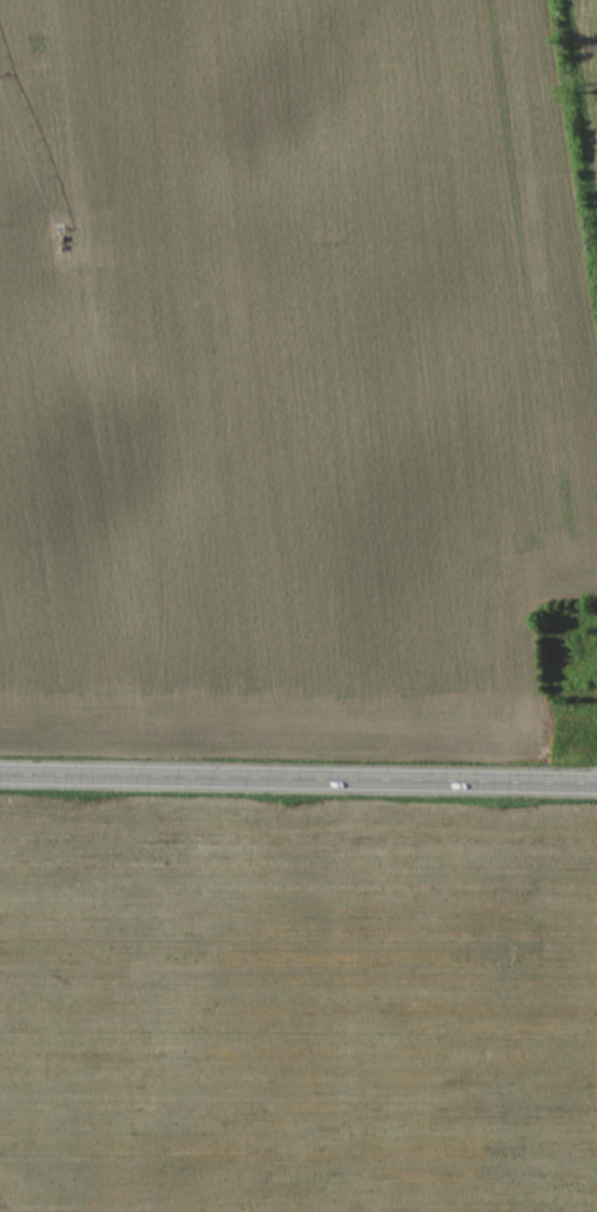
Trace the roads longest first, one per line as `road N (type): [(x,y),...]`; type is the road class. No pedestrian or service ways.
road 1 (primary): [(596,785),(0,775)]

